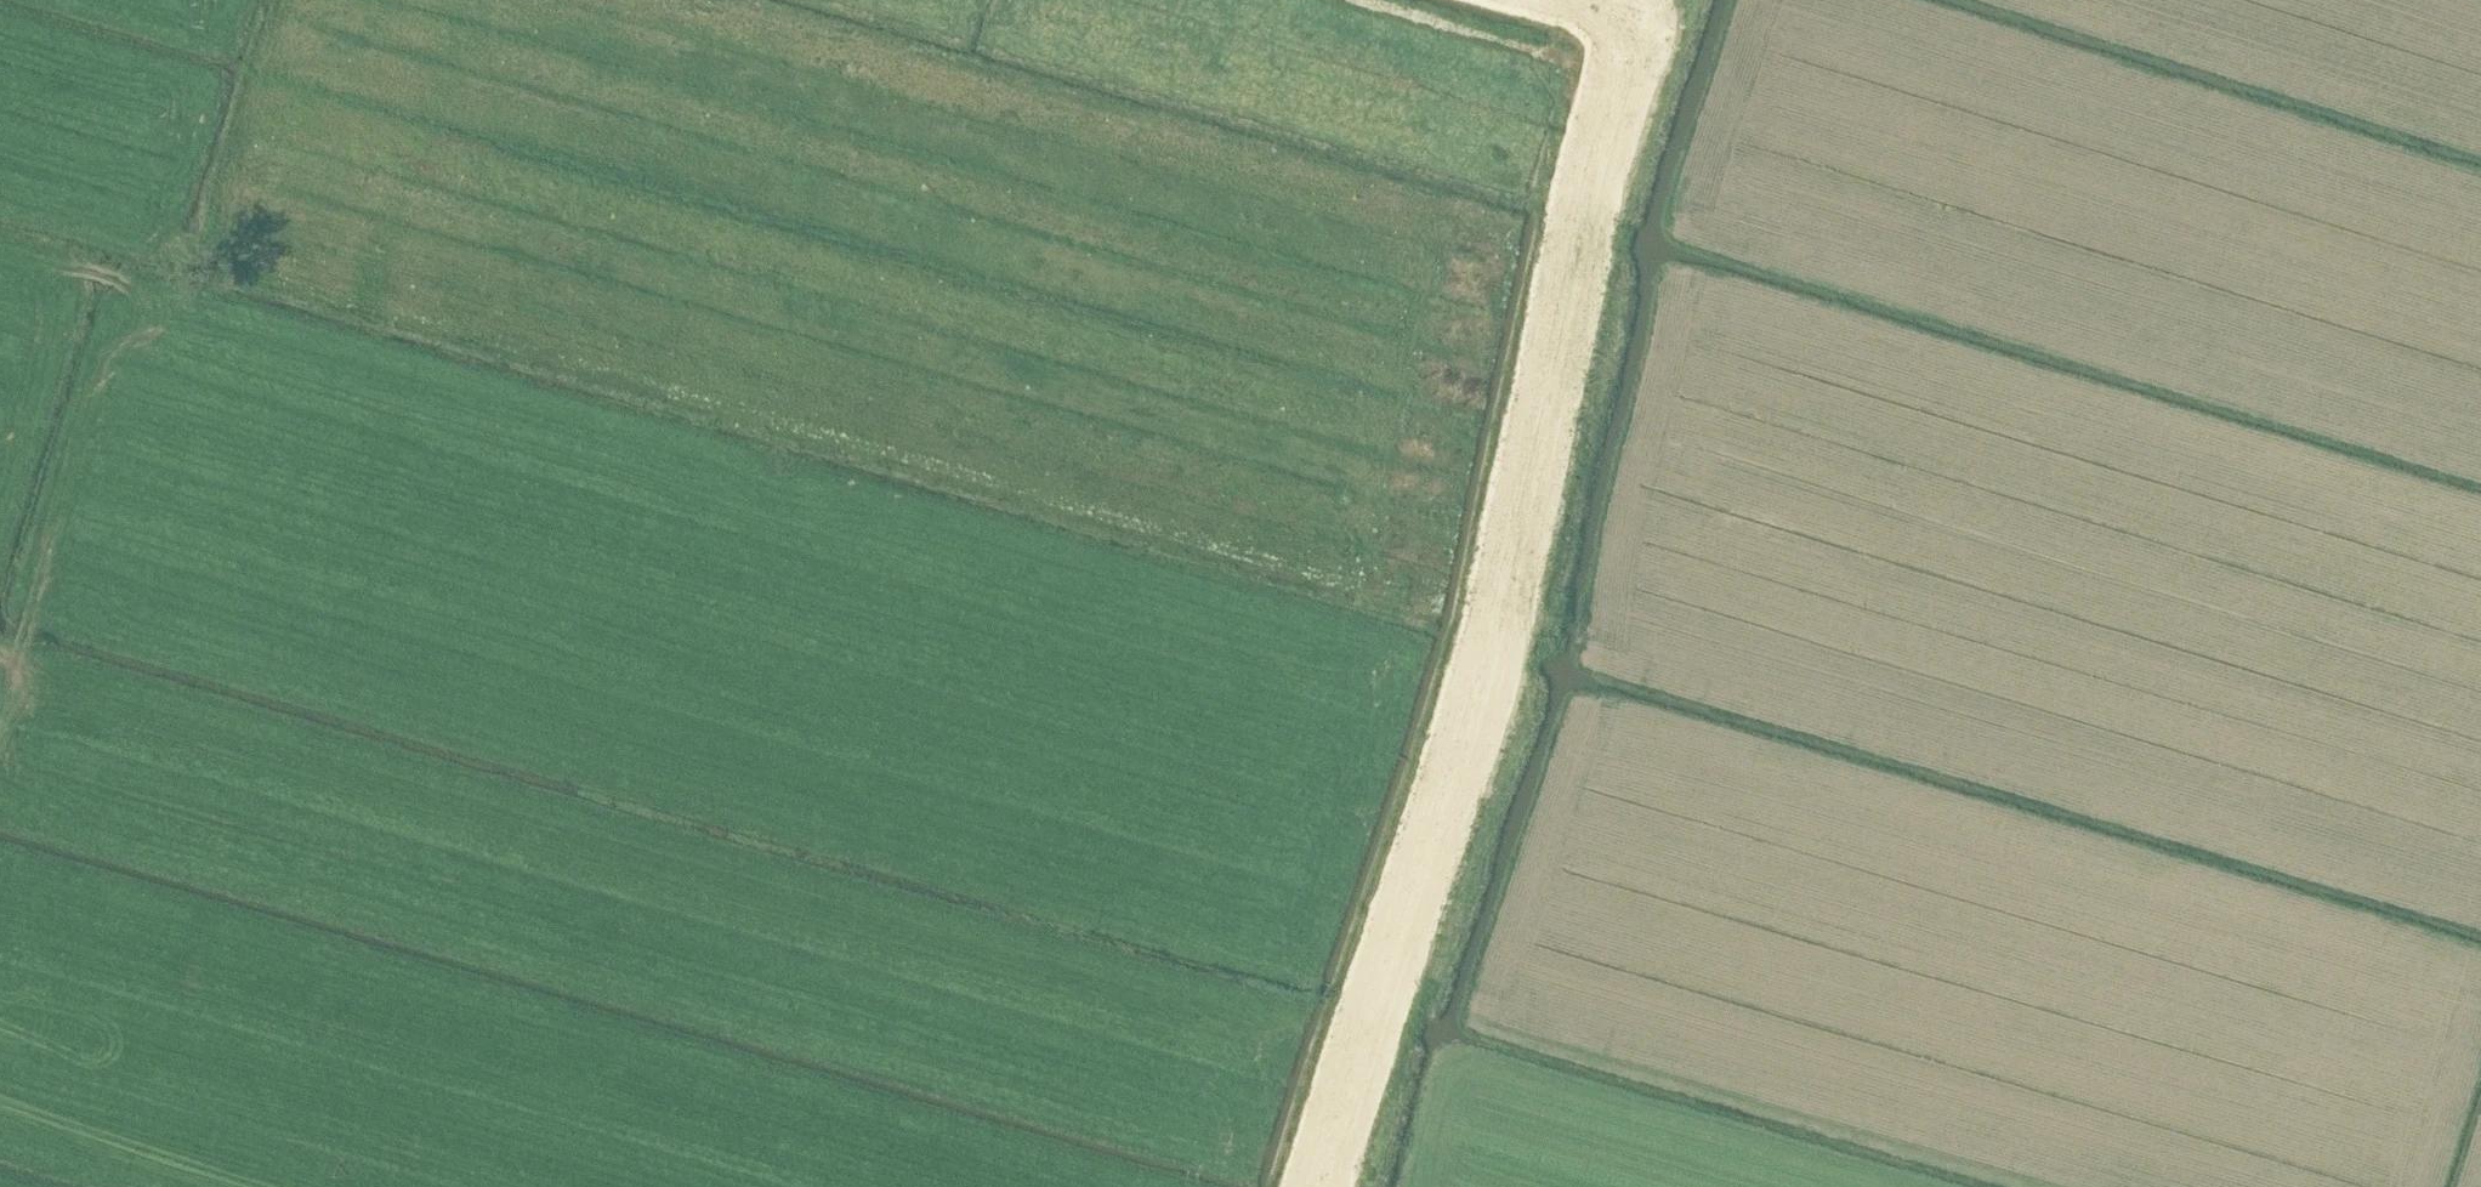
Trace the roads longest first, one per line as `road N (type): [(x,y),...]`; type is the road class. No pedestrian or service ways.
road 1 (unclassified): [(1324,1186),(1480,704),(1527,508),(1630,59),(1632,24),(1606,0)]

